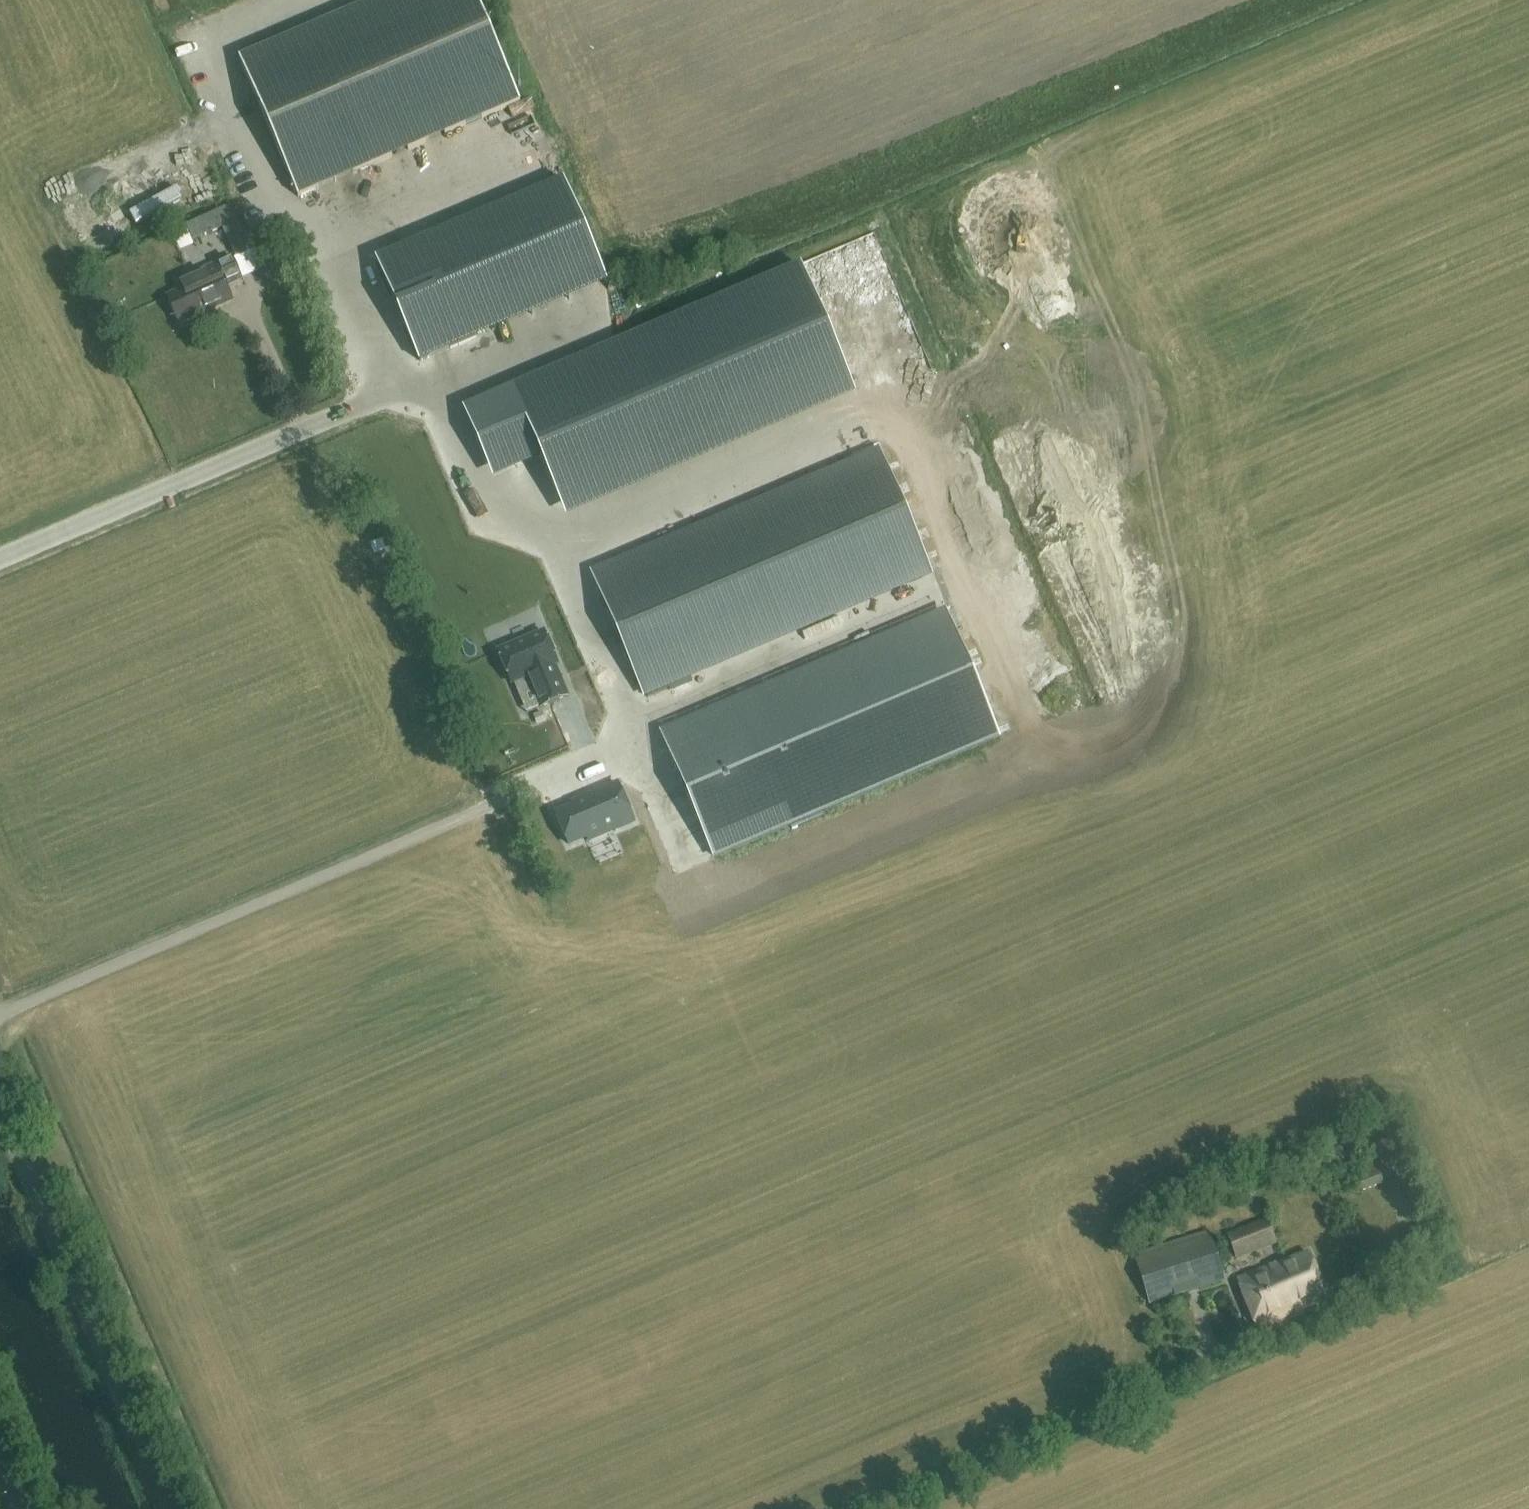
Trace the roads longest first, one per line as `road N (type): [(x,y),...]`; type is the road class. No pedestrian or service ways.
road 1 (unclassified): [(171,1508),(0,1111)]
road 2 (track): [(873,1508),(1180,1375)]

